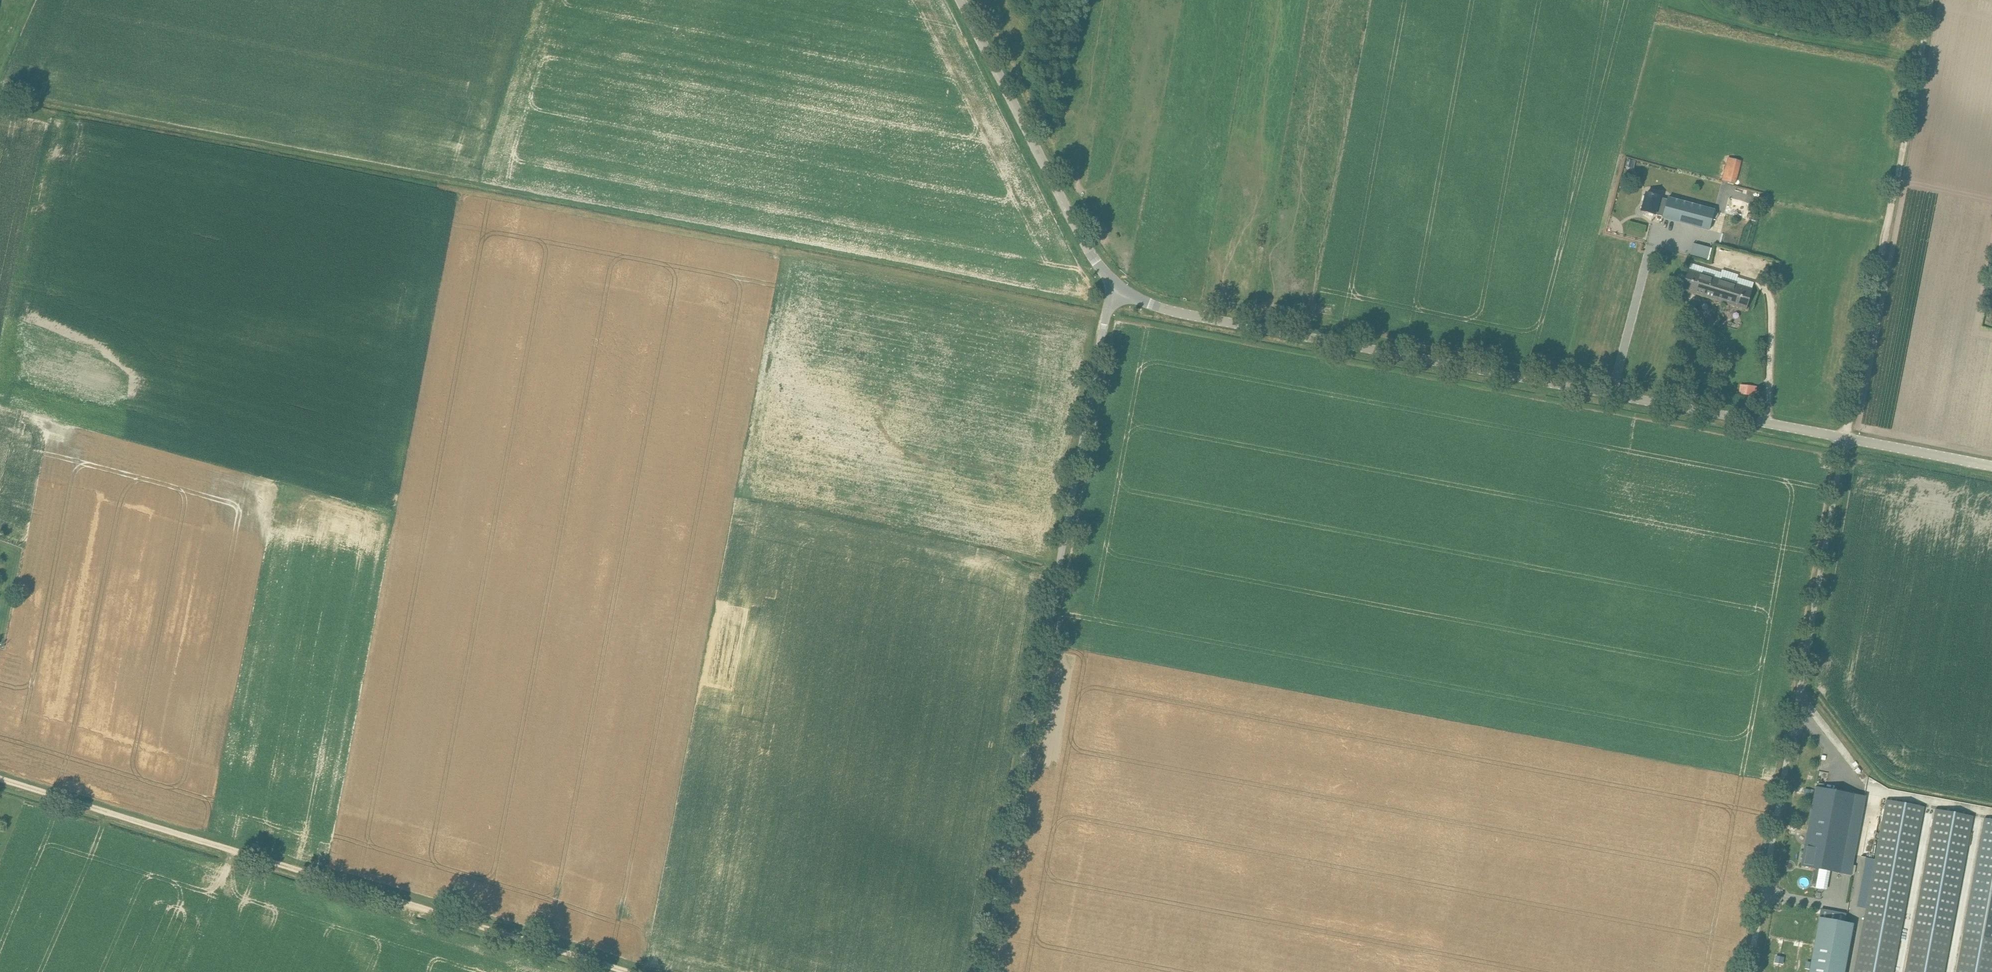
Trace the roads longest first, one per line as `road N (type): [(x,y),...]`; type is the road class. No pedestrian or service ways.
road 1 (tertiary): [(1845,439),(1188,316),(1114,285)]
road 2 (unclassified): [(974,971),(1114,285)]
road 3 (track): [(636,971),(0,780)]
road 4 (unclassified): [(1746,971),(1845,439)]
road 5 (track): [(1935,0),(1845,439)]
road 6 (tertiary): [(1114,285),(958,0)]
road 7 (tertiary): [(1991,467),(1845,439)]

